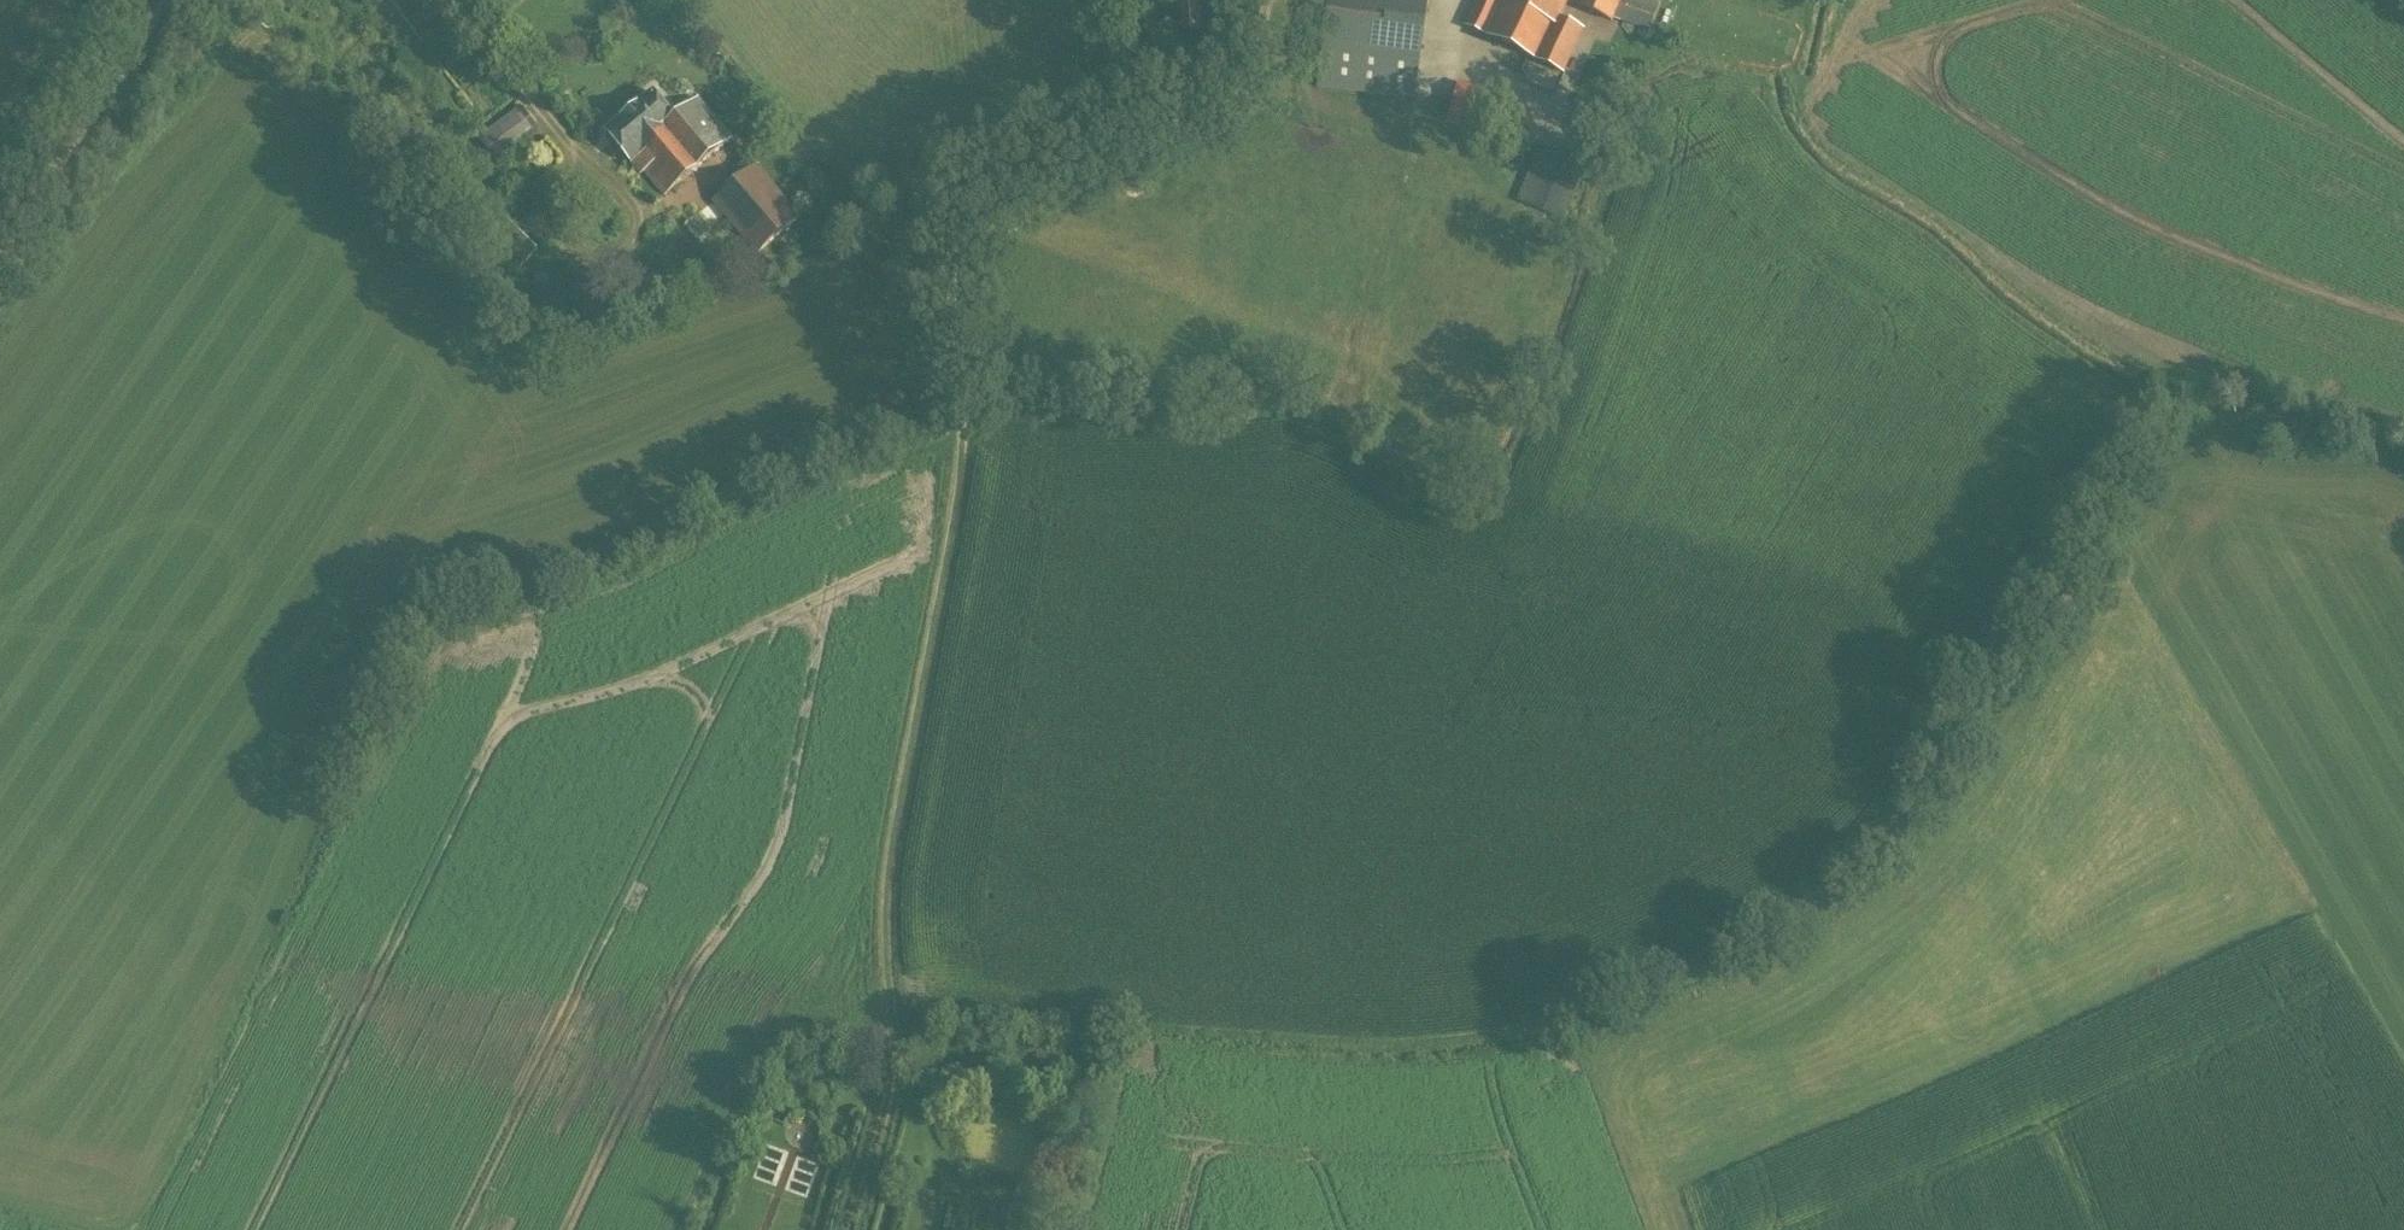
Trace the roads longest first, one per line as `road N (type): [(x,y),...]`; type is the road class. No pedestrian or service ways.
road 1 (track): [(845,1229),(891,1059),(888,883),(958,476),(954,218),(964,203),(1249,95),(1262,0)]
road 2 (track): [(166,0),(0,254)]

